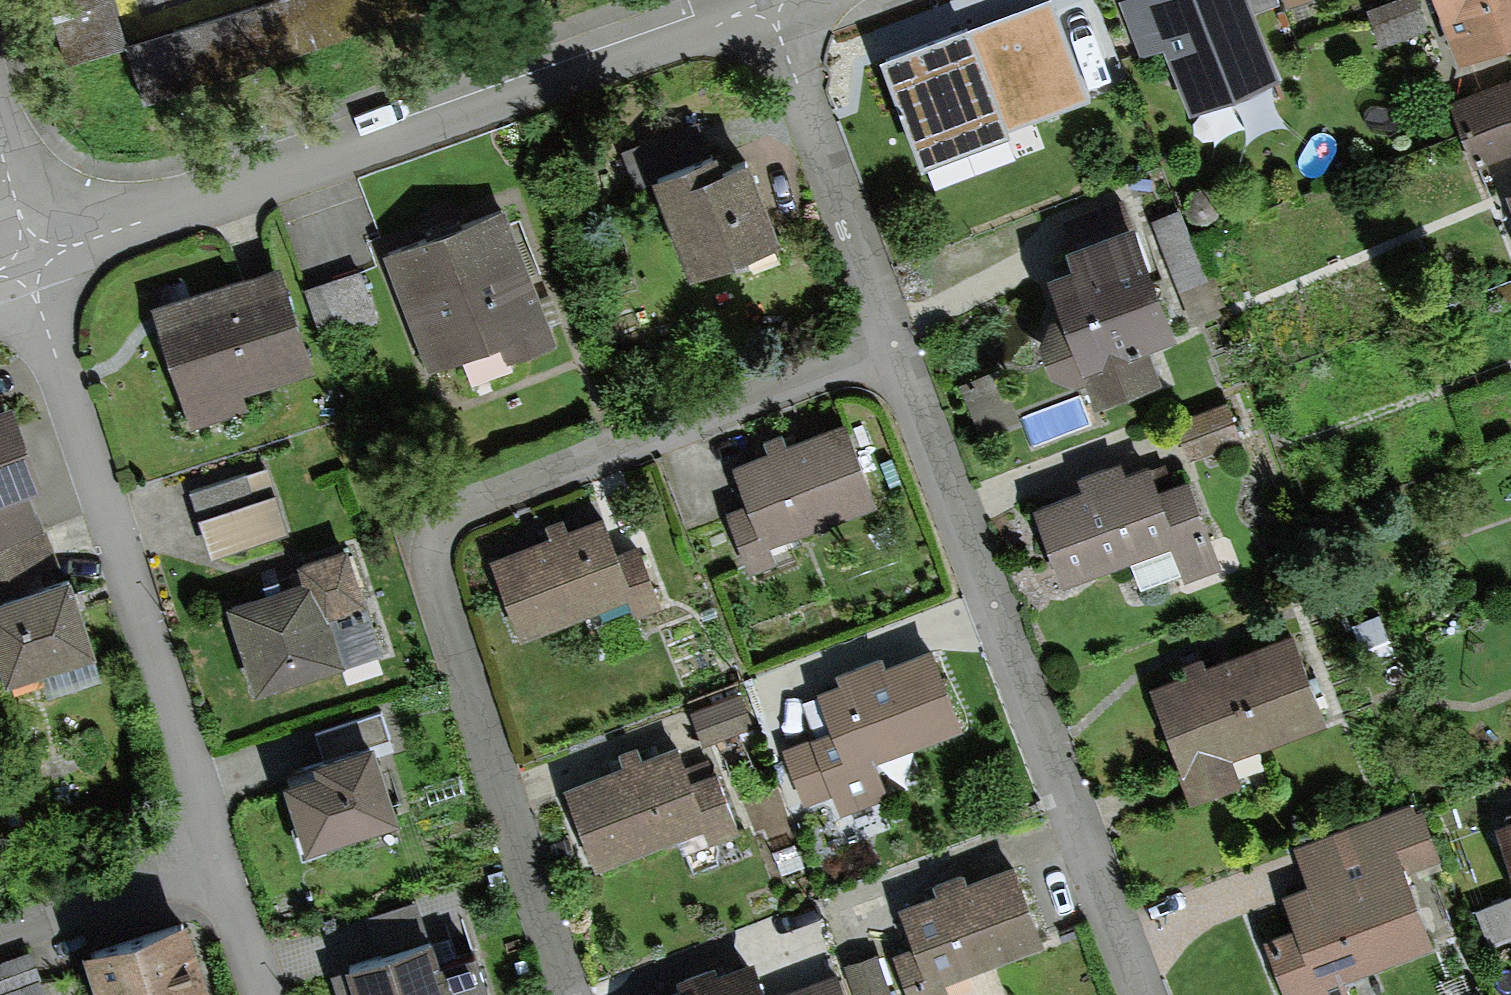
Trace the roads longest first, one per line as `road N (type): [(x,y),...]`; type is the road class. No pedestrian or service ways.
road 1 (residential): [(568,994),(432,573),(429,546),(439,520),(463,504),(893,341)]
road 2 (residential): [(29,263),(768,0)]
road 3 (residential): [(893,341),(1142,994)]
road 4 (residential): [(217,860),(29,263)]
road 5 (residential): [(768,0),(893,341)]
road 6 (residential): [(0,937),(217,860)]
road 7 (residential): [(261,994),(217,860)]

